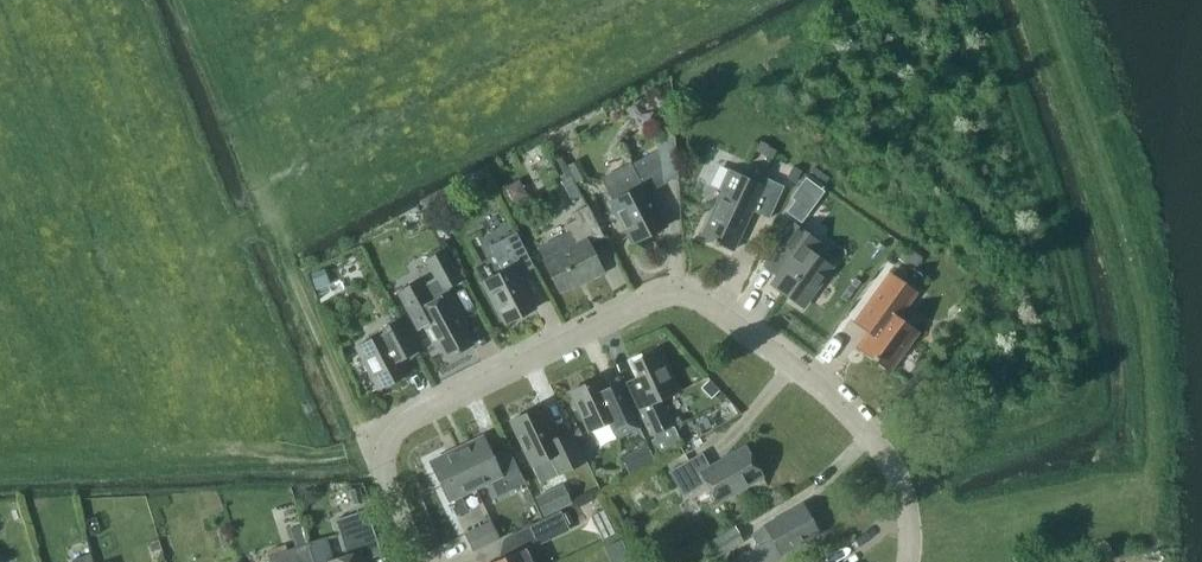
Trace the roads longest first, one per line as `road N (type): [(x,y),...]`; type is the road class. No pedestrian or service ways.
road 1 (residential): [(908,561),(904,493),(876,443),(803,372),(701,300),(678,294),(654,298),(403,424),(386,452),(385,476),(418,561)]
road 2 (track): [(288,263),(357,423),(384,460)]

